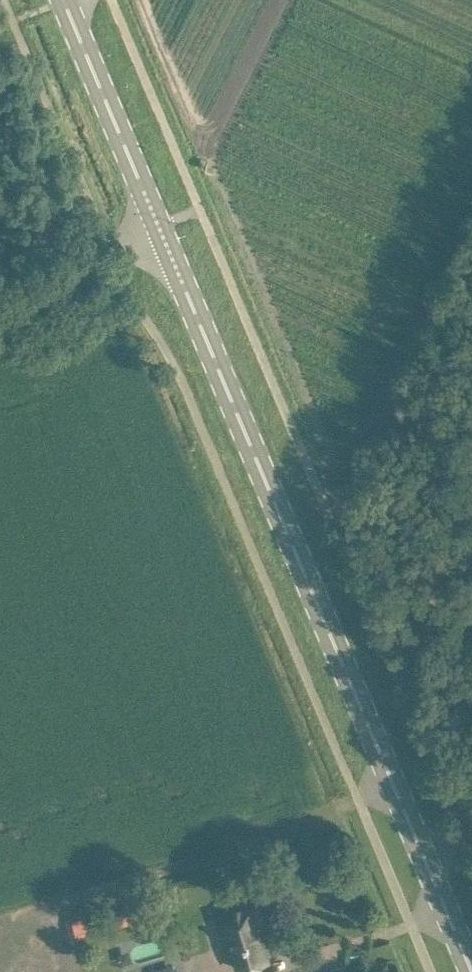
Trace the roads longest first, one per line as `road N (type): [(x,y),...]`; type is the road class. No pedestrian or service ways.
road 1 (primary): [(471,970),(159,227)]
road 2 (primary): [(159,227),(64,0)]
road 3 (unclassified): [(0,286),(159,227)]

